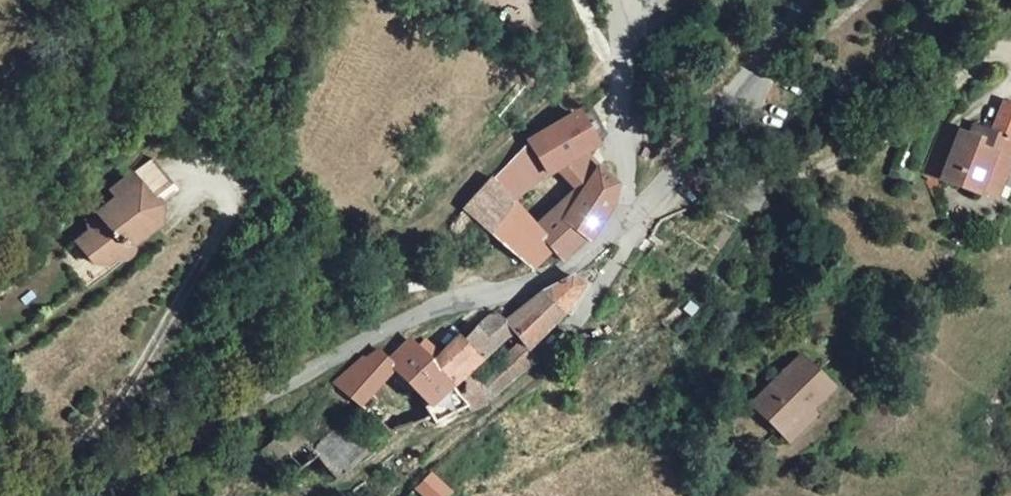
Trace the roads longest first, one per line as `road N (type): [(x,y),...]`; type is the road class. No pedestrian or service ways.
road 1 (unclassified): [(631,220),(568,270),(383,331),(98,495)]
road 2 (track): [(401,495),(554,355),(626,246),(631,220)]
road 3 (track): [(801,175),(838,162),(1009,35)]
road 4 (residential): [(734,88),(739,179),(746,187),(801,175)]
road 5 (unclassified): [(722,105),(631,220)]
road 6 (residential): [(626,138),(612,0)]

